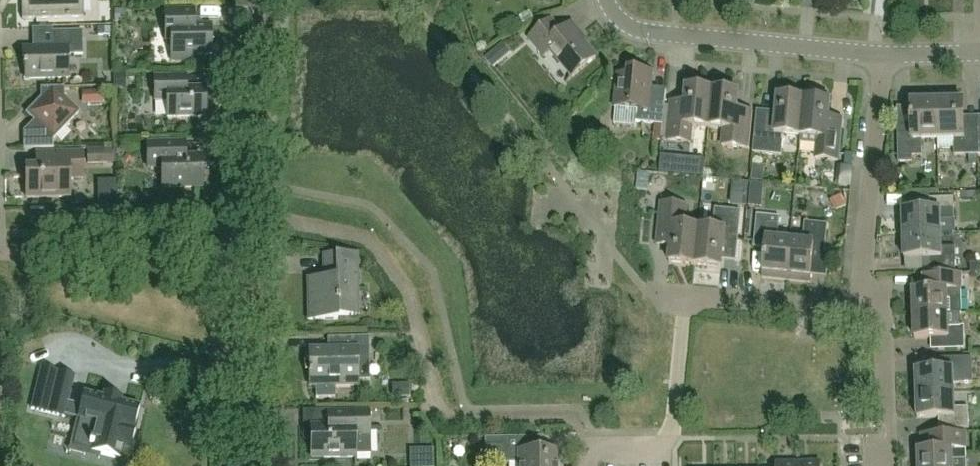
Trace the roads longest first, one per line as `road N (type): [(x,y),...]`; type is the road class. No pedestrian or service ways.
road 1 (tertiary): [(243,465),(241,214),(260,0)]
road 2 (tertiary): [(606,0),(621,22),(642,31),(883,55)]
road 3 (residential): [(858,308),(883,55)]
road 4 (residential): [(587,465),(587,448),(662,448),(670,440),(686,295)]
road 5 (residential): [(686,295),(858,308)]
road 6 (residential): [(886,437),(883,309),(858,308)]

